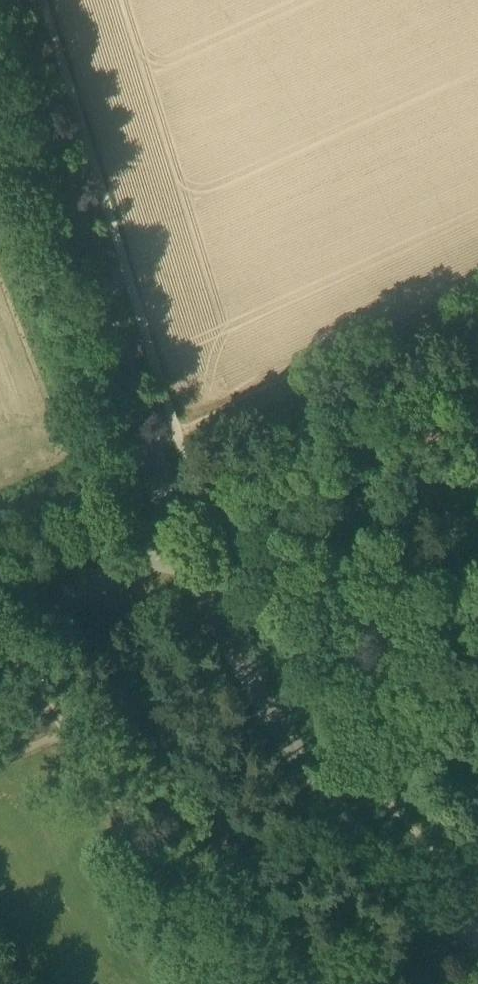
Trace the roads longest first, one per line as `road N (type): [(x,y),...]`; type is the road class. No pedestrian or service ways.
road 1 (tertiary): [(179,547),(18,0)]
road 2 (tertiary): [(477,937),(409,890),(335,809),(268,712),(179,547)]
road 3 (track): [(0,635),(245,983)]
road 4 (track): [(477,297),(178,433)]
road 5 (unclassified): [(0,628),(179,547)]

